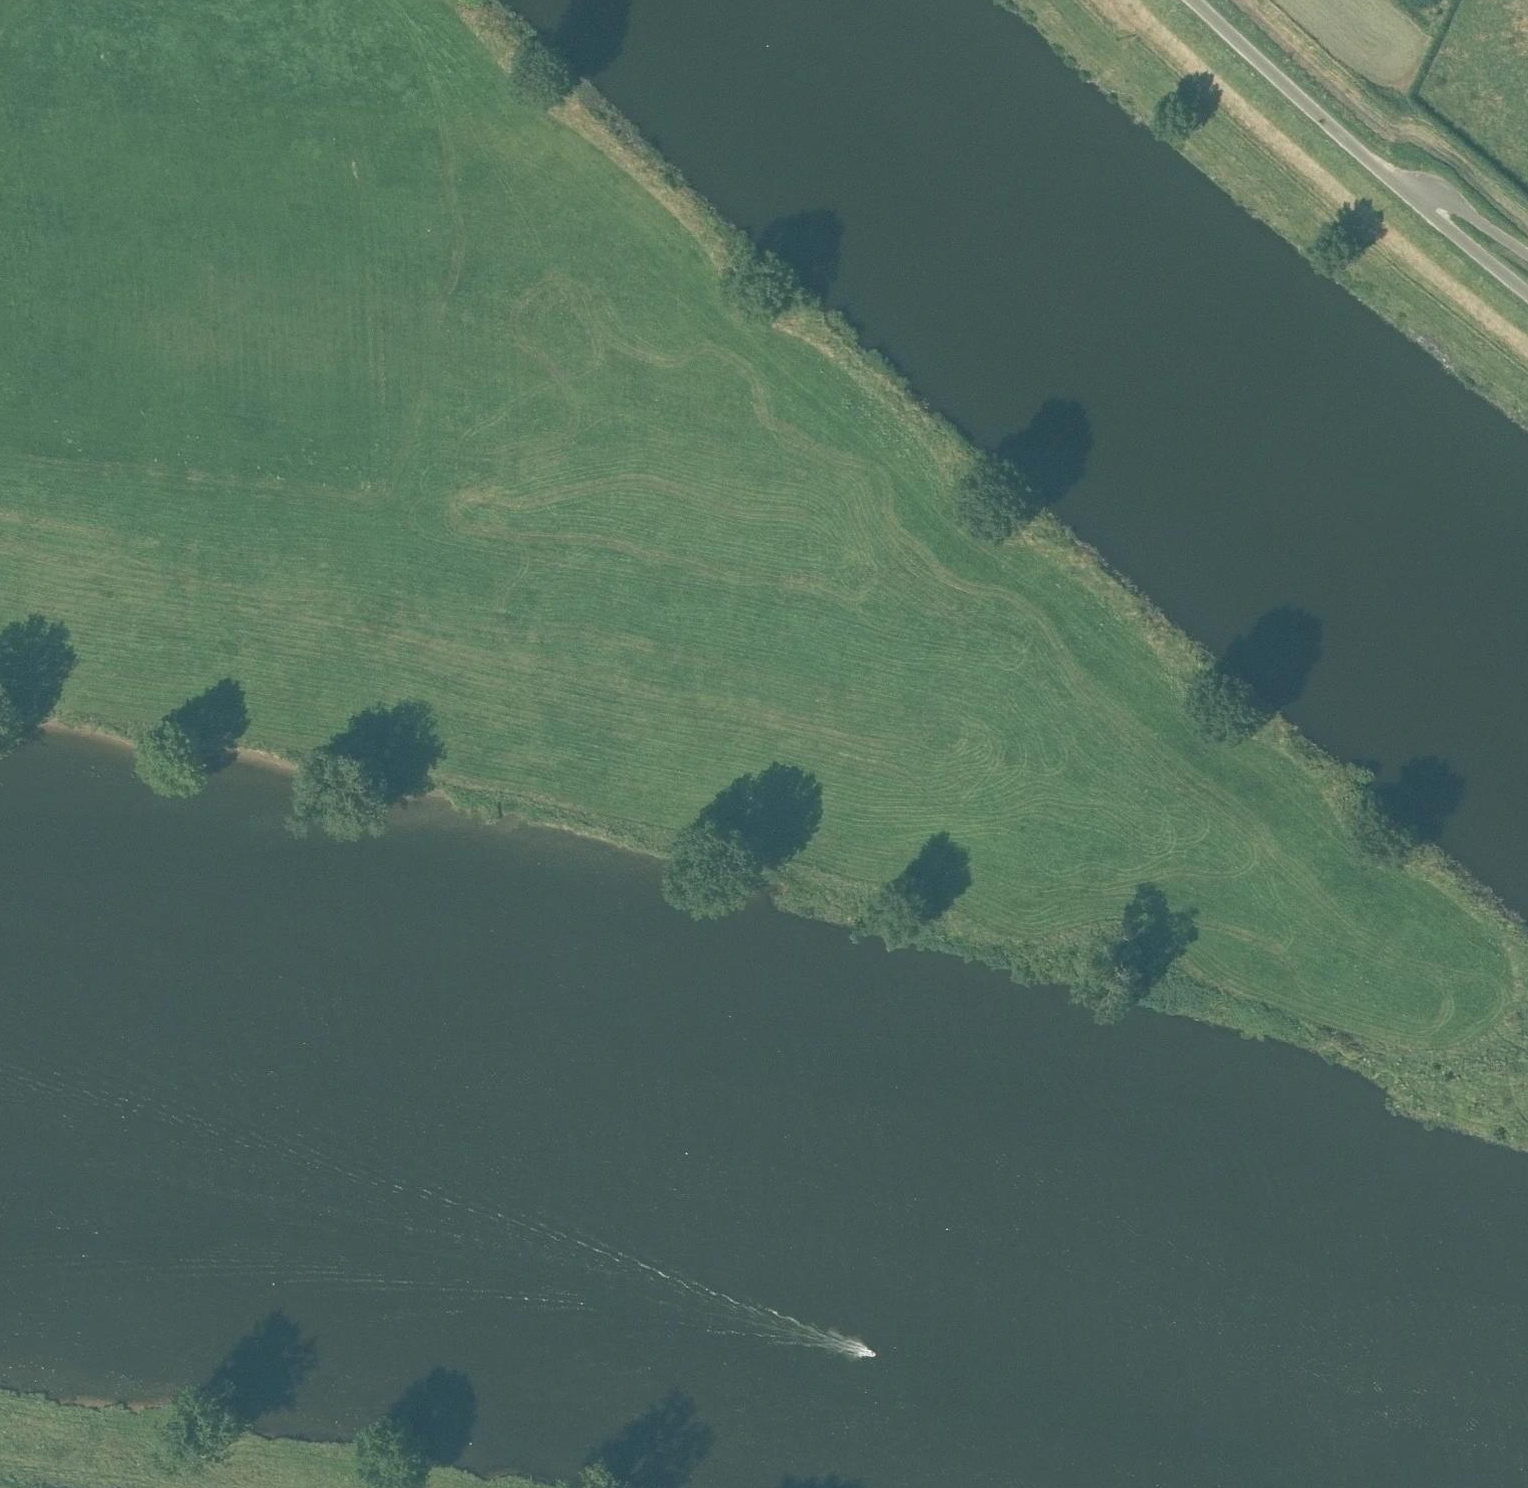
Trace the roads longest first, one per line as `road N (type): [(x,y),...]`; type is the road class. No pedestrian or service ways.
road 1 (unclassified): [(1527,292),(1405,192),(1195,0)]

